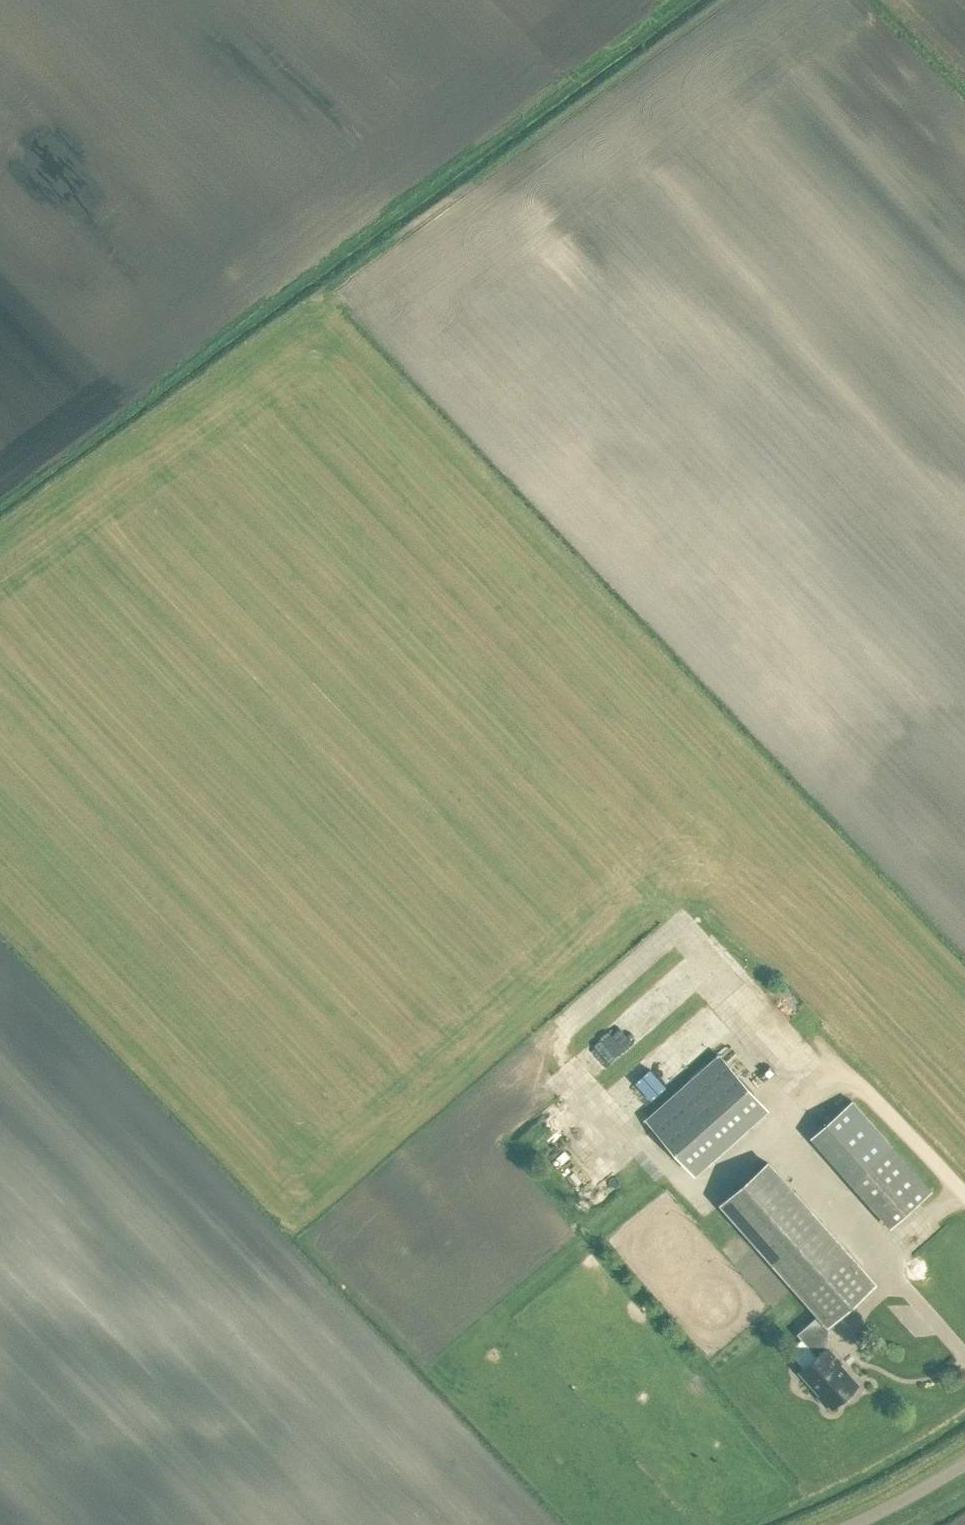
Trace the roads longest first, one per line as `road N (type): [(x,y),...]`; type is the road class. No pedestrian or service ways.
road 1 (unclassified): [(850,1524),(964,1462)]

